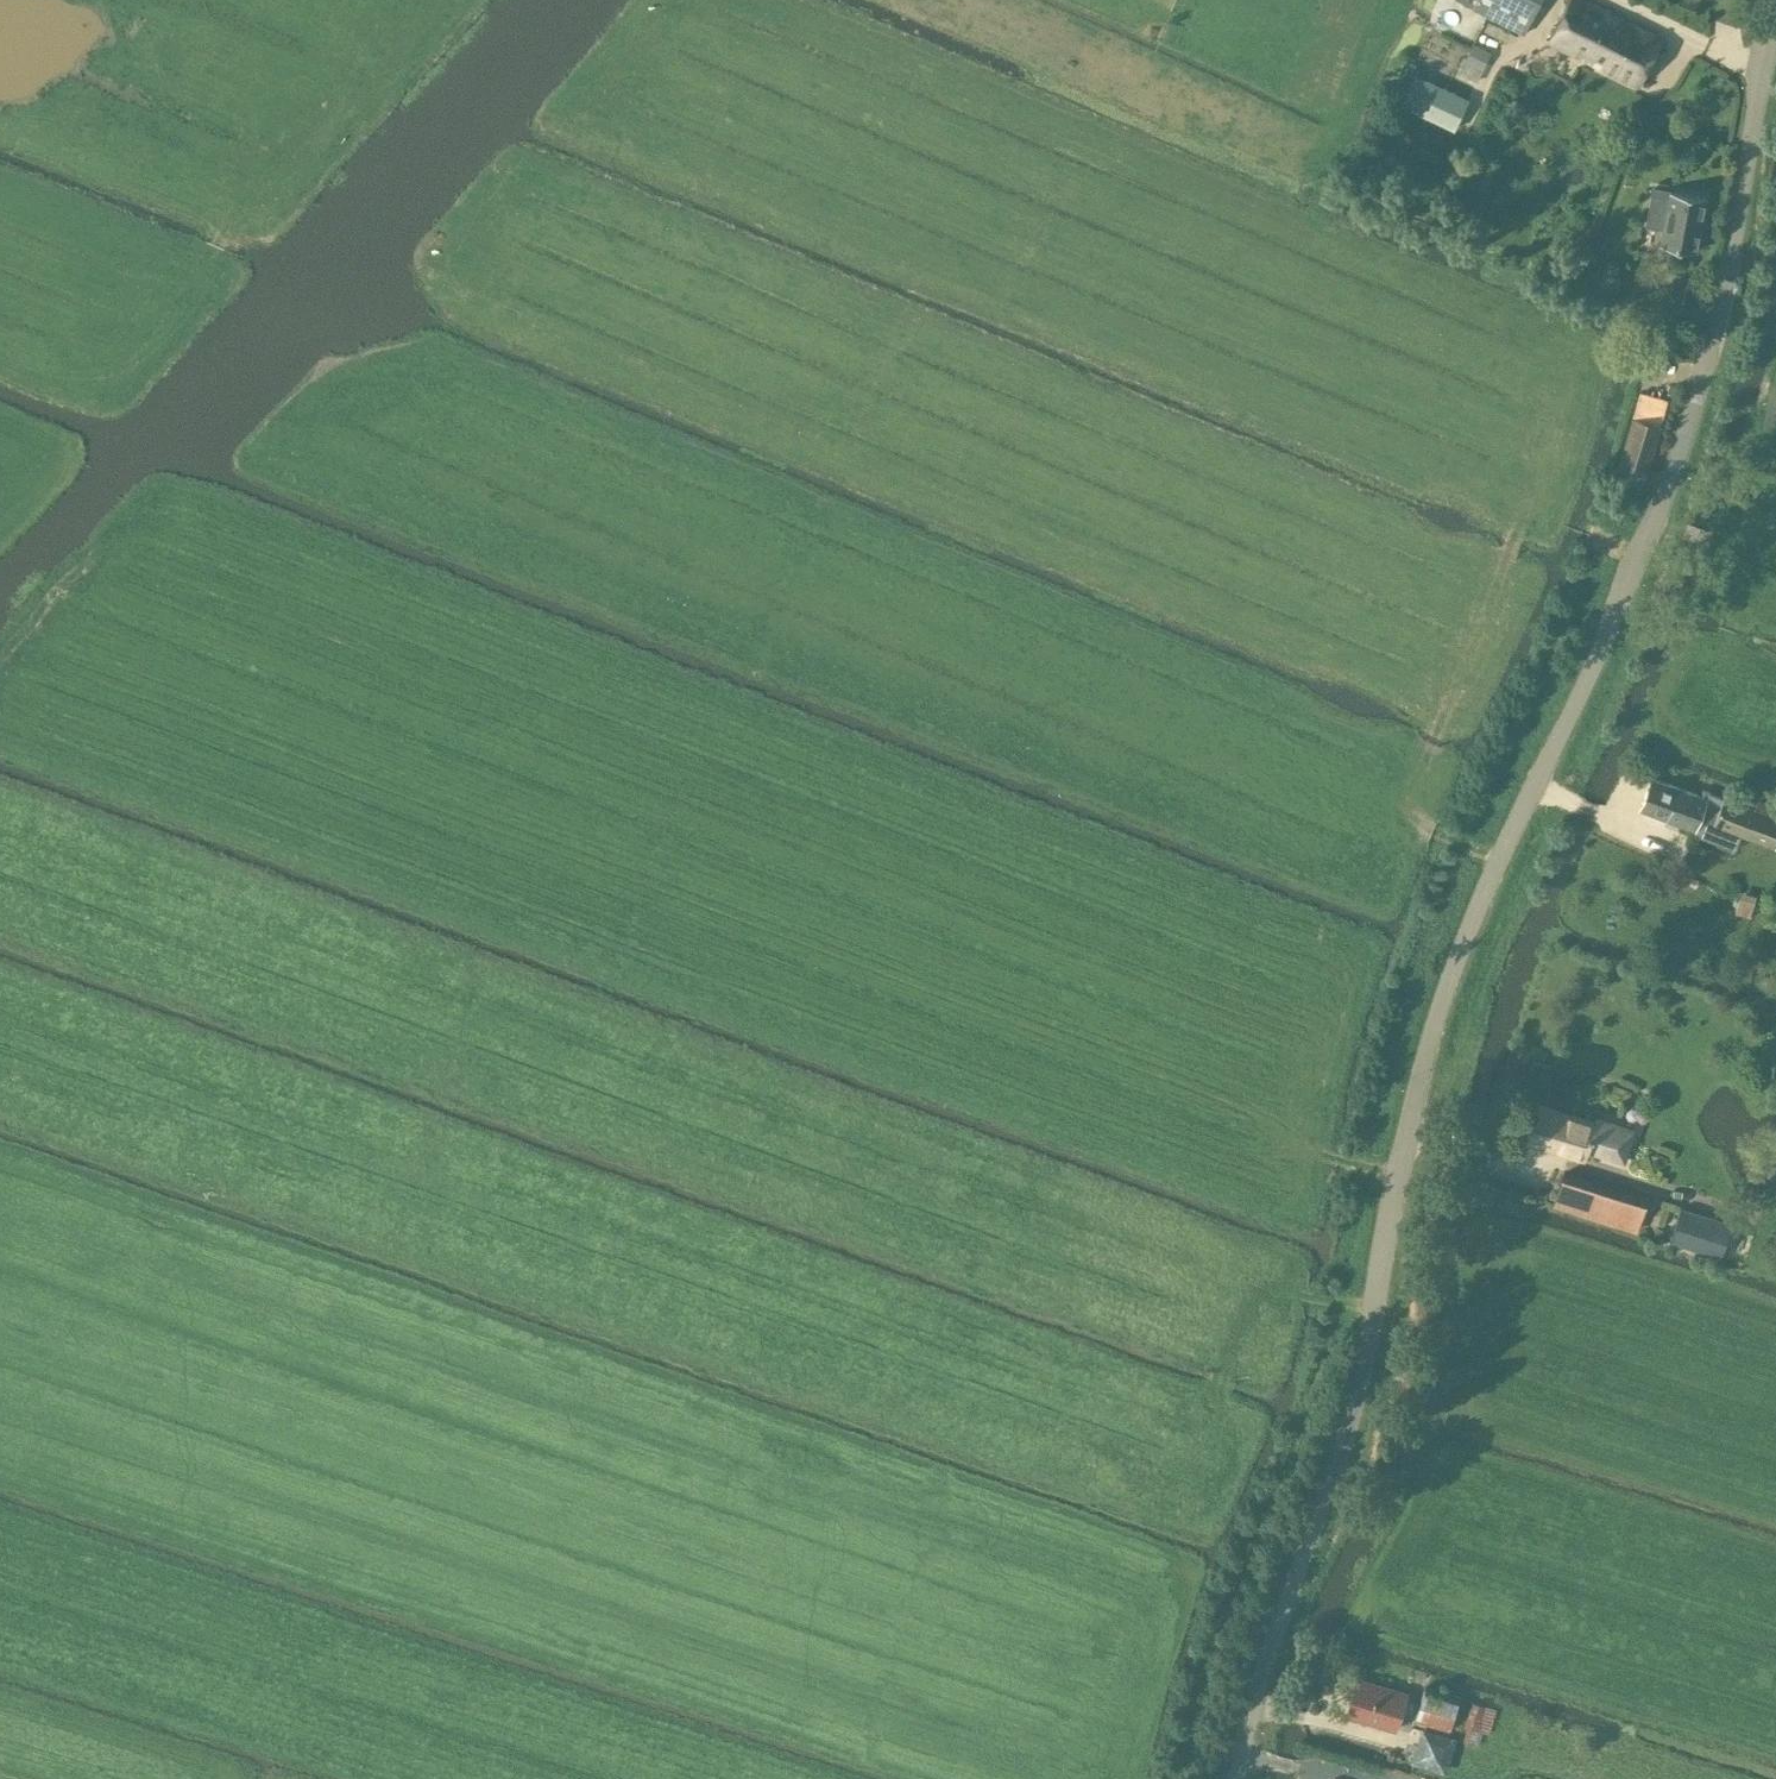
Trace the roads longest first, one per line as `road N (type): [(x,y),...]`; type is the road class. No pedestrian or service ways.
road 1 (unclassified): [(1236,1778),(1365,1370),(1394,1193),(1437,1019),(1671,477),(1727,273),(1756,78),(1775,10)]

